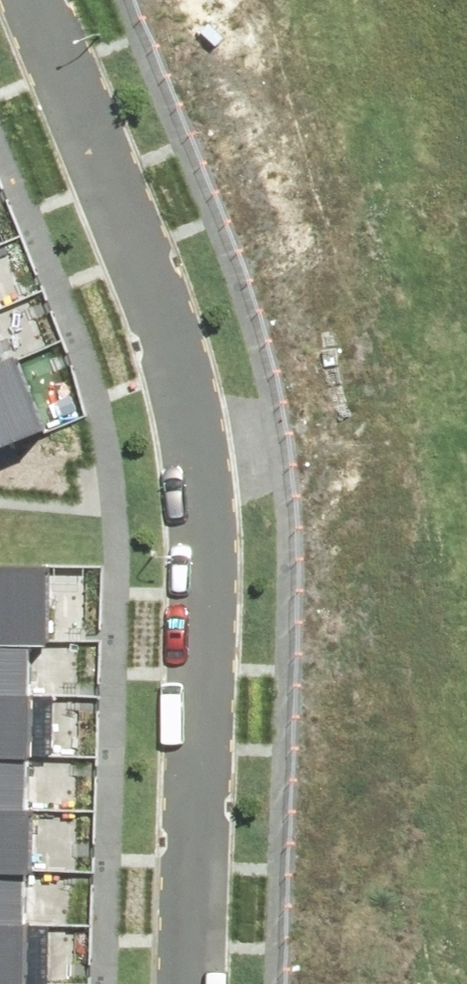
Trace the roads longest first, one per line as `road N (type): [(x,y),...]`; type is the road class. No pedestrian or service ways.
road 1 (residential): [(188,375),(197,420),(172,983)]
road 2 (residential): [(35,0),(188,375)]
road 3 (residential): [(188,375),(466,276)]

